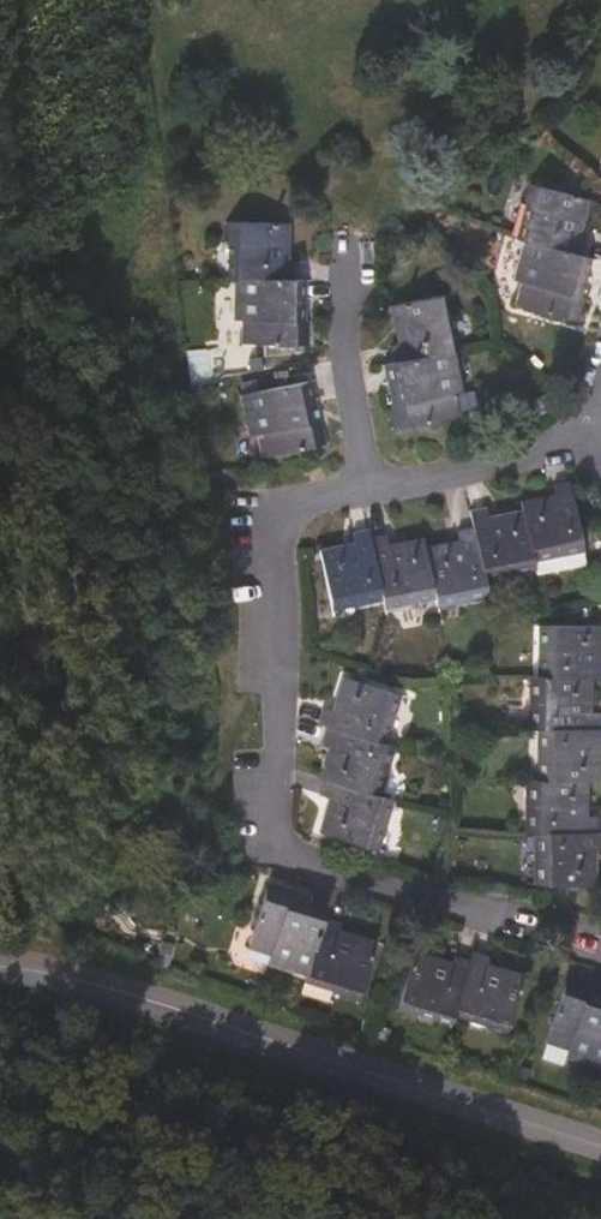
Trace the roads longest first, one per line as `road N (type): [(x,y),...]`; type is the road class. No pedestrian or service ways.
road 1 (residential): [(372,488),(281,508),(281,844),(535,929)]
road 2 (tertiary): [(0,966),(83,977),(600,1144)]
road 3 (residential): [(600,429),(372,488)]
road 4 (residential): [(372,488),(347,354),(352,257)]

